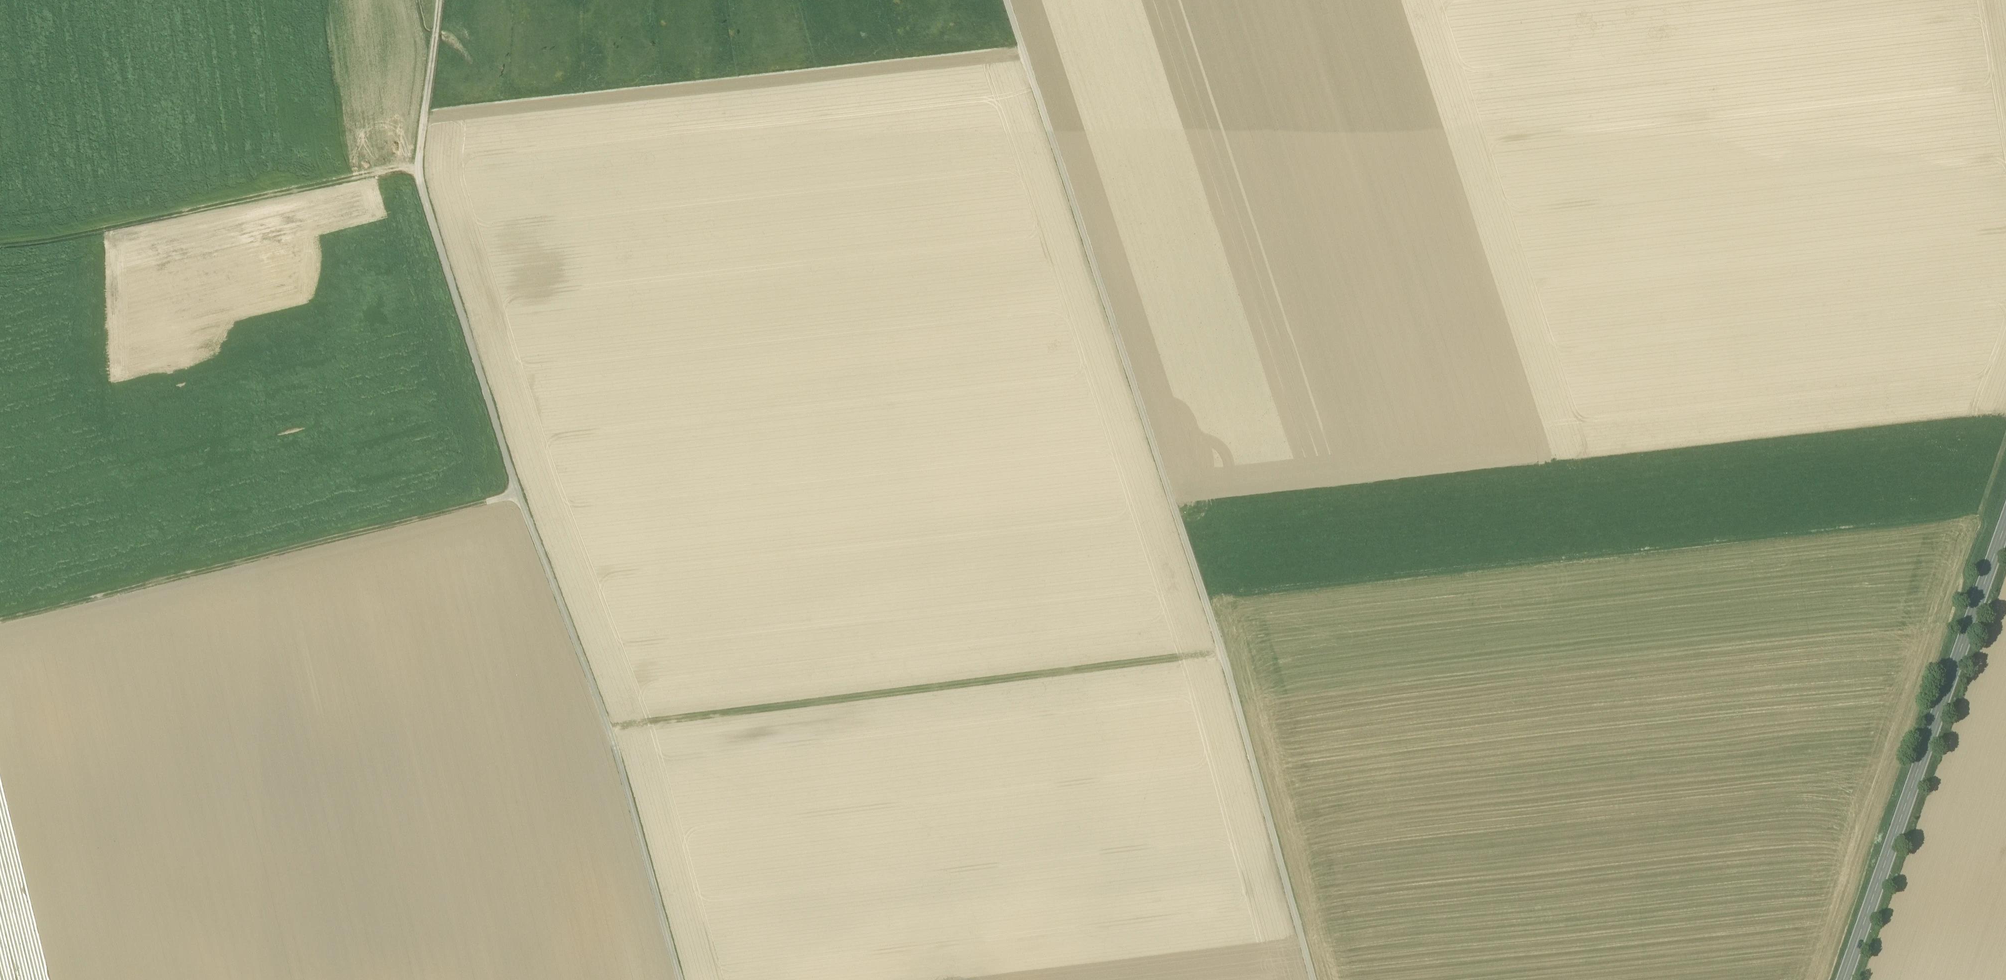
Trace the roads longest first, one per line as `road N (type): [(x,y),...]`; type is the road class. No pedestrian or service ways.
road 1 (track): [(1006,0),(1225,658),(1313,979)]
road 2 (track): [(518,493),(0,620)]
road 3 (track): [(679,979),(609,731),(518,493)]
road 4 (track): [(437,0),(415,166),(518,493)]
road 5 (primary): [(2005,524),(1843,979)]
road 6 (track): [(415,166),(0,243)]
road 7 (track): [(2005,452),(1953,606)]

